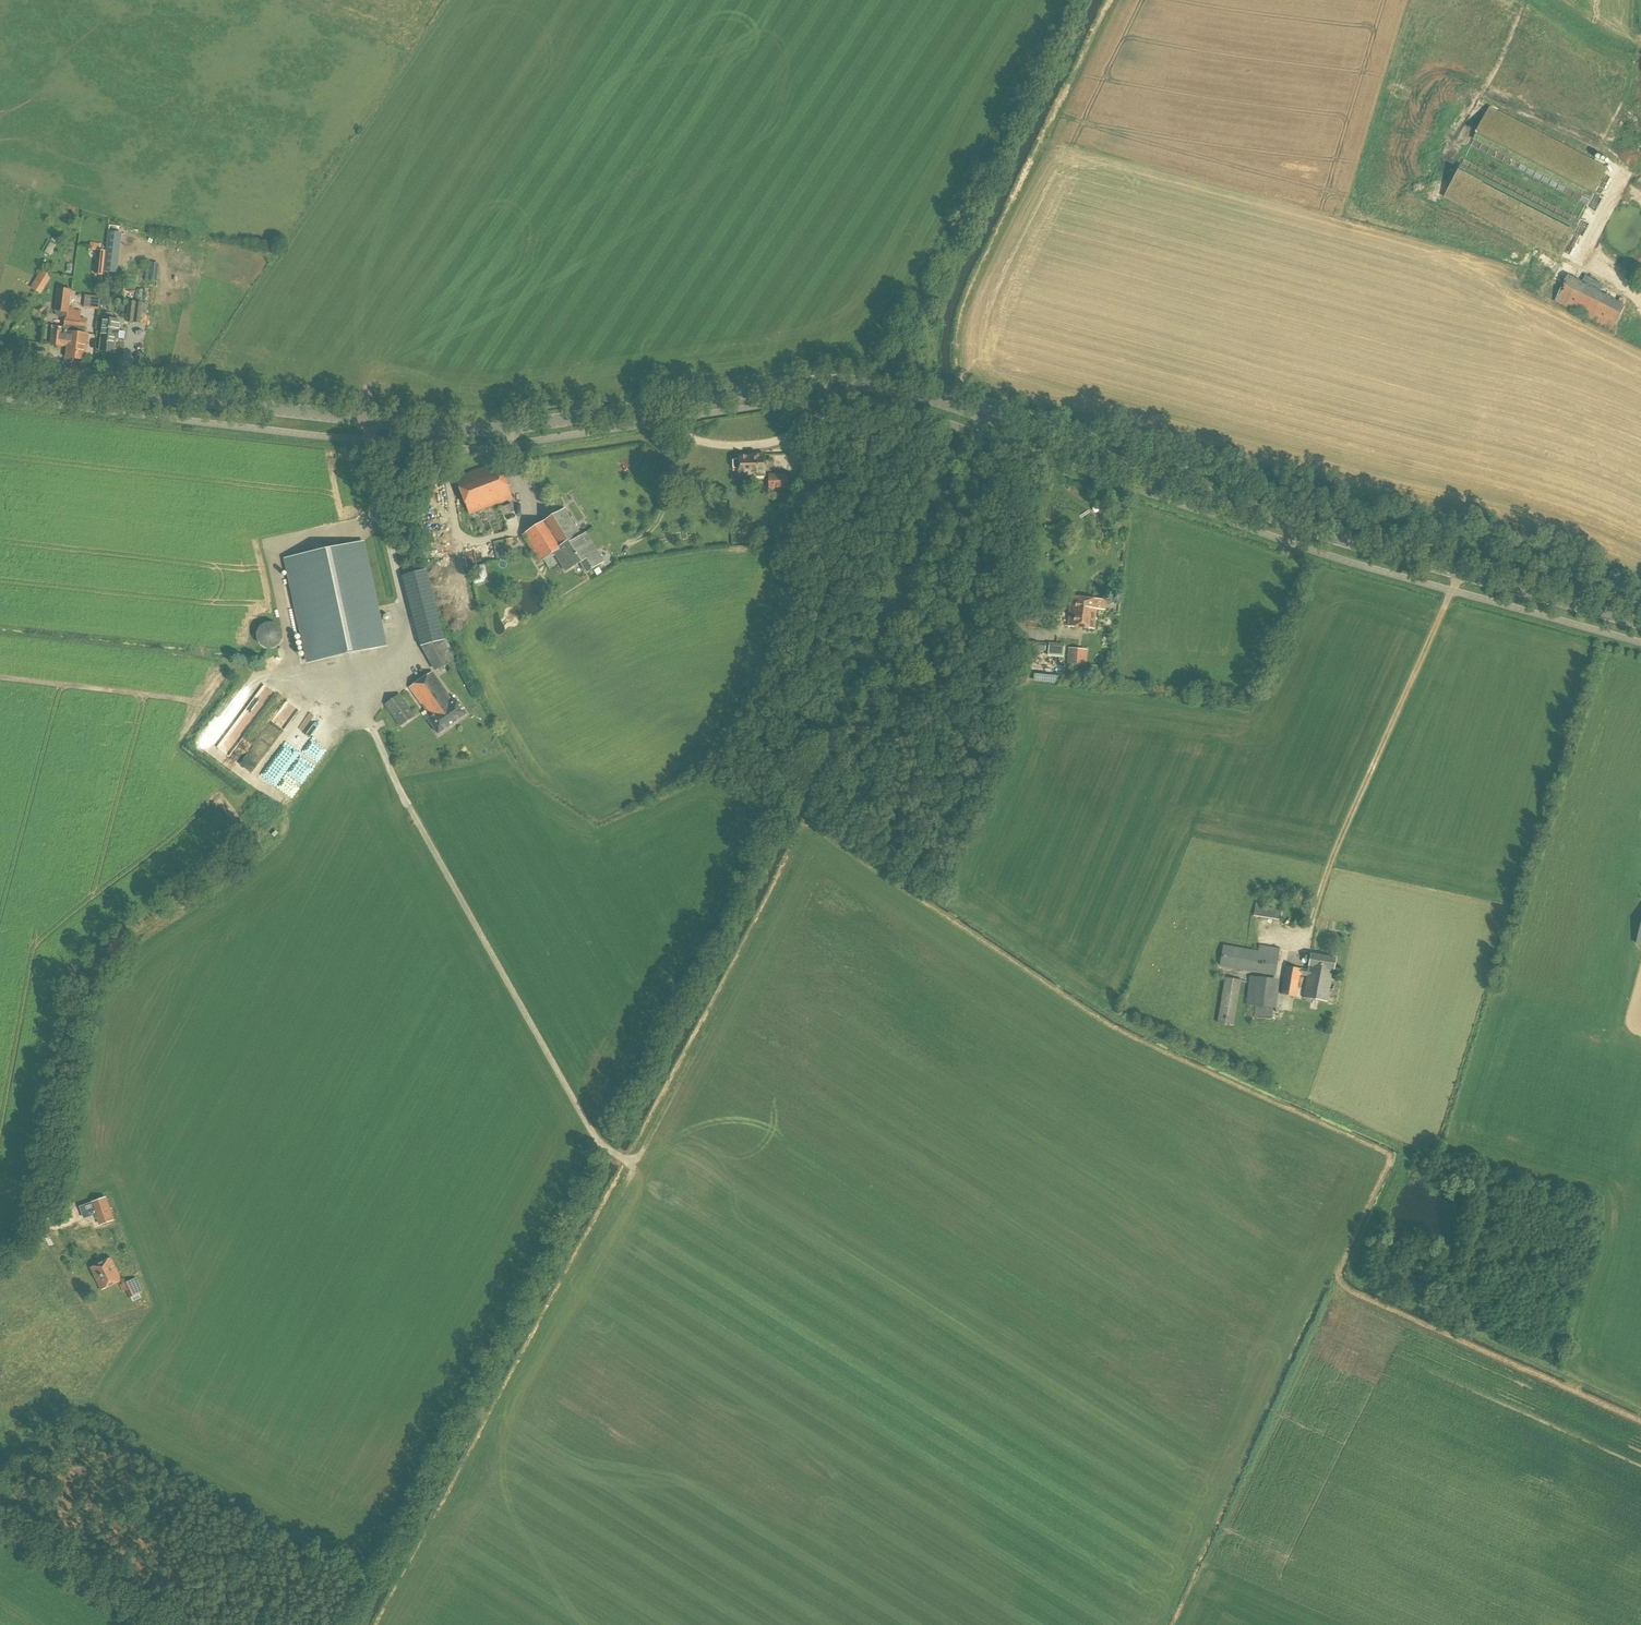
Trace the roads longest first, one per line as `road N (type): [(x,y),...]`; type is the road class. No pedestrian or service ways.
road 1 (secondary): [(1640,625),(1324,536),(876,386),(785,387),(488,430),(0,379)]
road 2 (unclassified): [(166,1624),(0,1523)]

